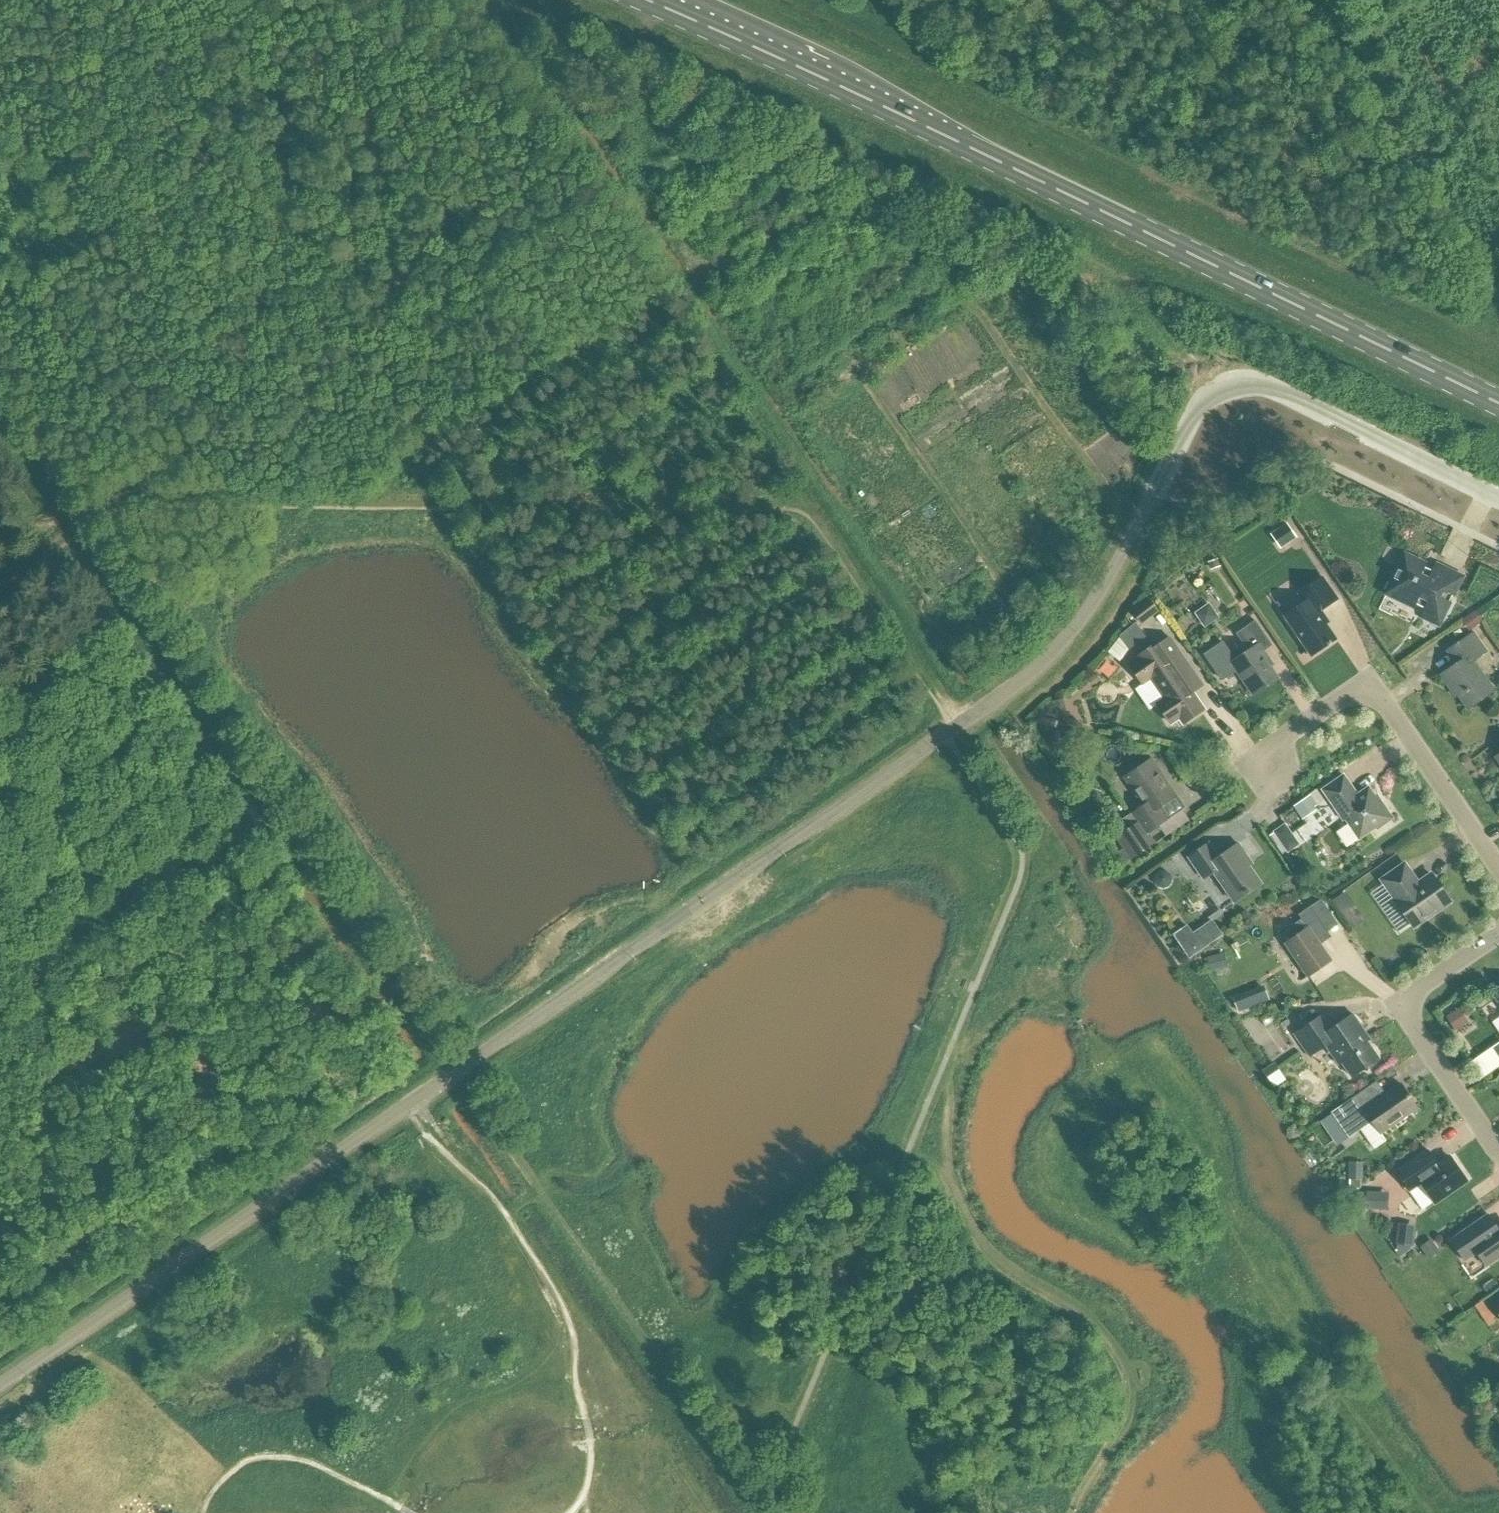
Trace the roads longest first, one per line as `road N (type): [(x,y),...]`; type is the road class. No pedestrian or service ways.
road 1 (unclassified): [(0,1384),(945,734)]
road 2 (primary): [(1498,401),(651,0)]
road 3 (unclassified): [(1498,498),(1269,385),(1222,387),(1196,406),(1130,539),(1068,638),(945,734)]
road 4 (residential): [(1498,871),(1388,704),(1369,691),(1346,695),(1282,745),(1271,774)]
road 5 (residential): [(1498,1149),(1403,1003),(1498,935)]

